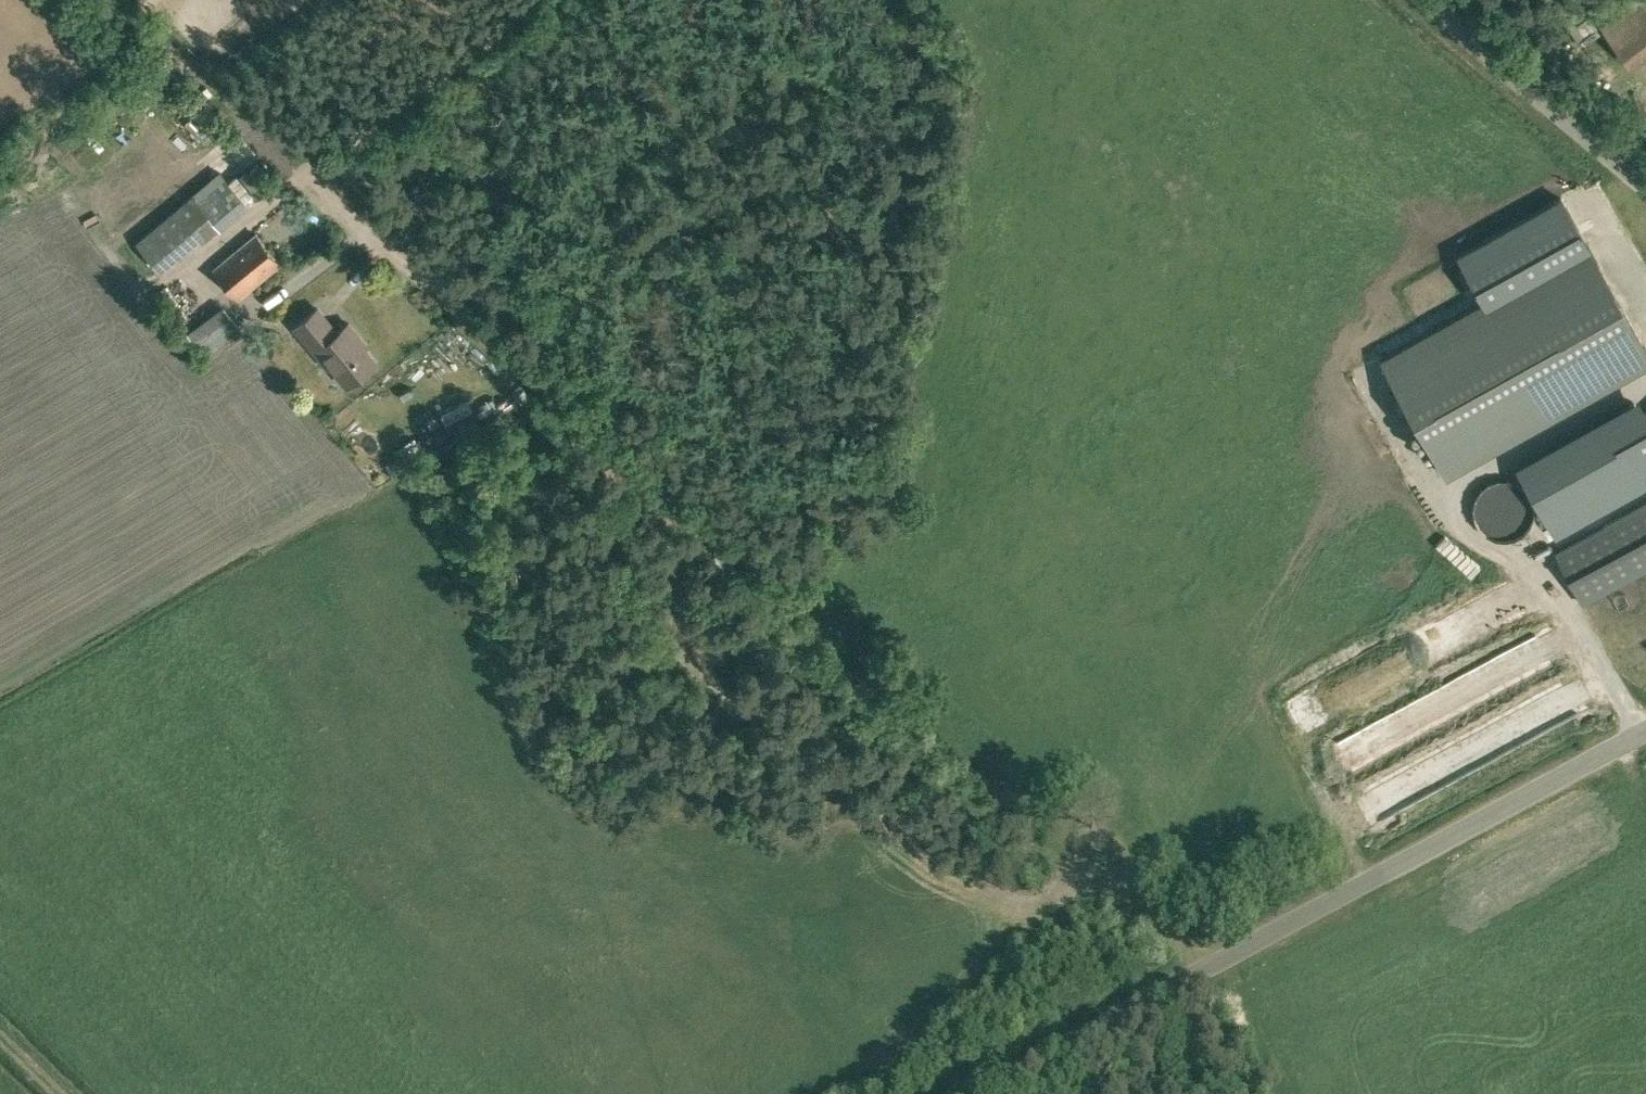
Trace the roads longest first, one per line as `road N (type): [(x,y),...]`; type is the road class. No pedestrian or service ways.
road 1 (unclassified): [(967,1093),(1645,722)]
road 2 (unclassified): [(1645,193),(1419,0)]

